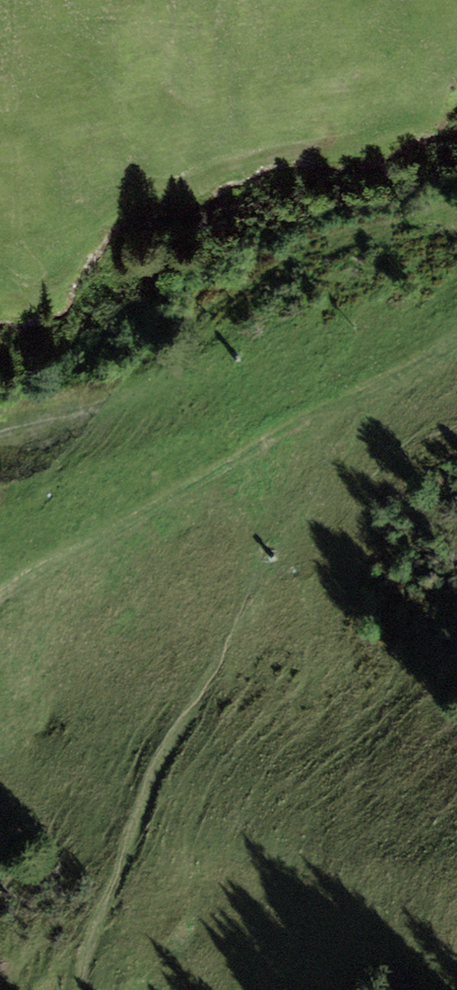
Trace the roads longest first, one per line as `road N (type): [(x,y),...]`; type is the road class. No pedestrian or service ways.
road 1 (track): [(371,386),(0,599)]
road 2 (track): [(86,989),(85,958),(158,766),(235,626)]
road 3 (track): [(0,432),(69,415),(371,386)]

